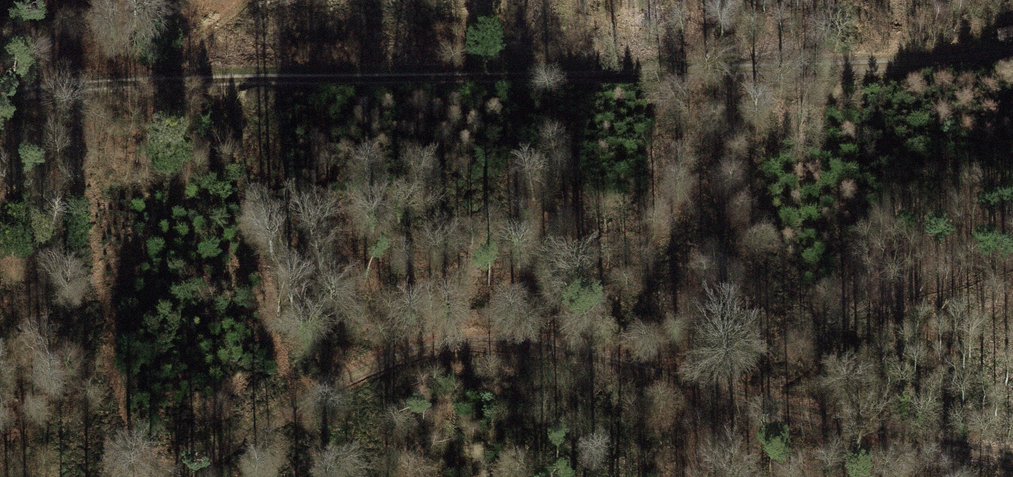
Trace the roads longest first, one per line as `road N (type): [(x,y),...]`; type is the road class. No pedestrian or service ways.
road 1 (track): [(0,96),(99,87),(863,69),(1012,52)]
road 2 (track): [(464,341),(530,344),(917,437),(1012,452)]
road 3 (track): [(464,341),(337,383),(153,476)]

